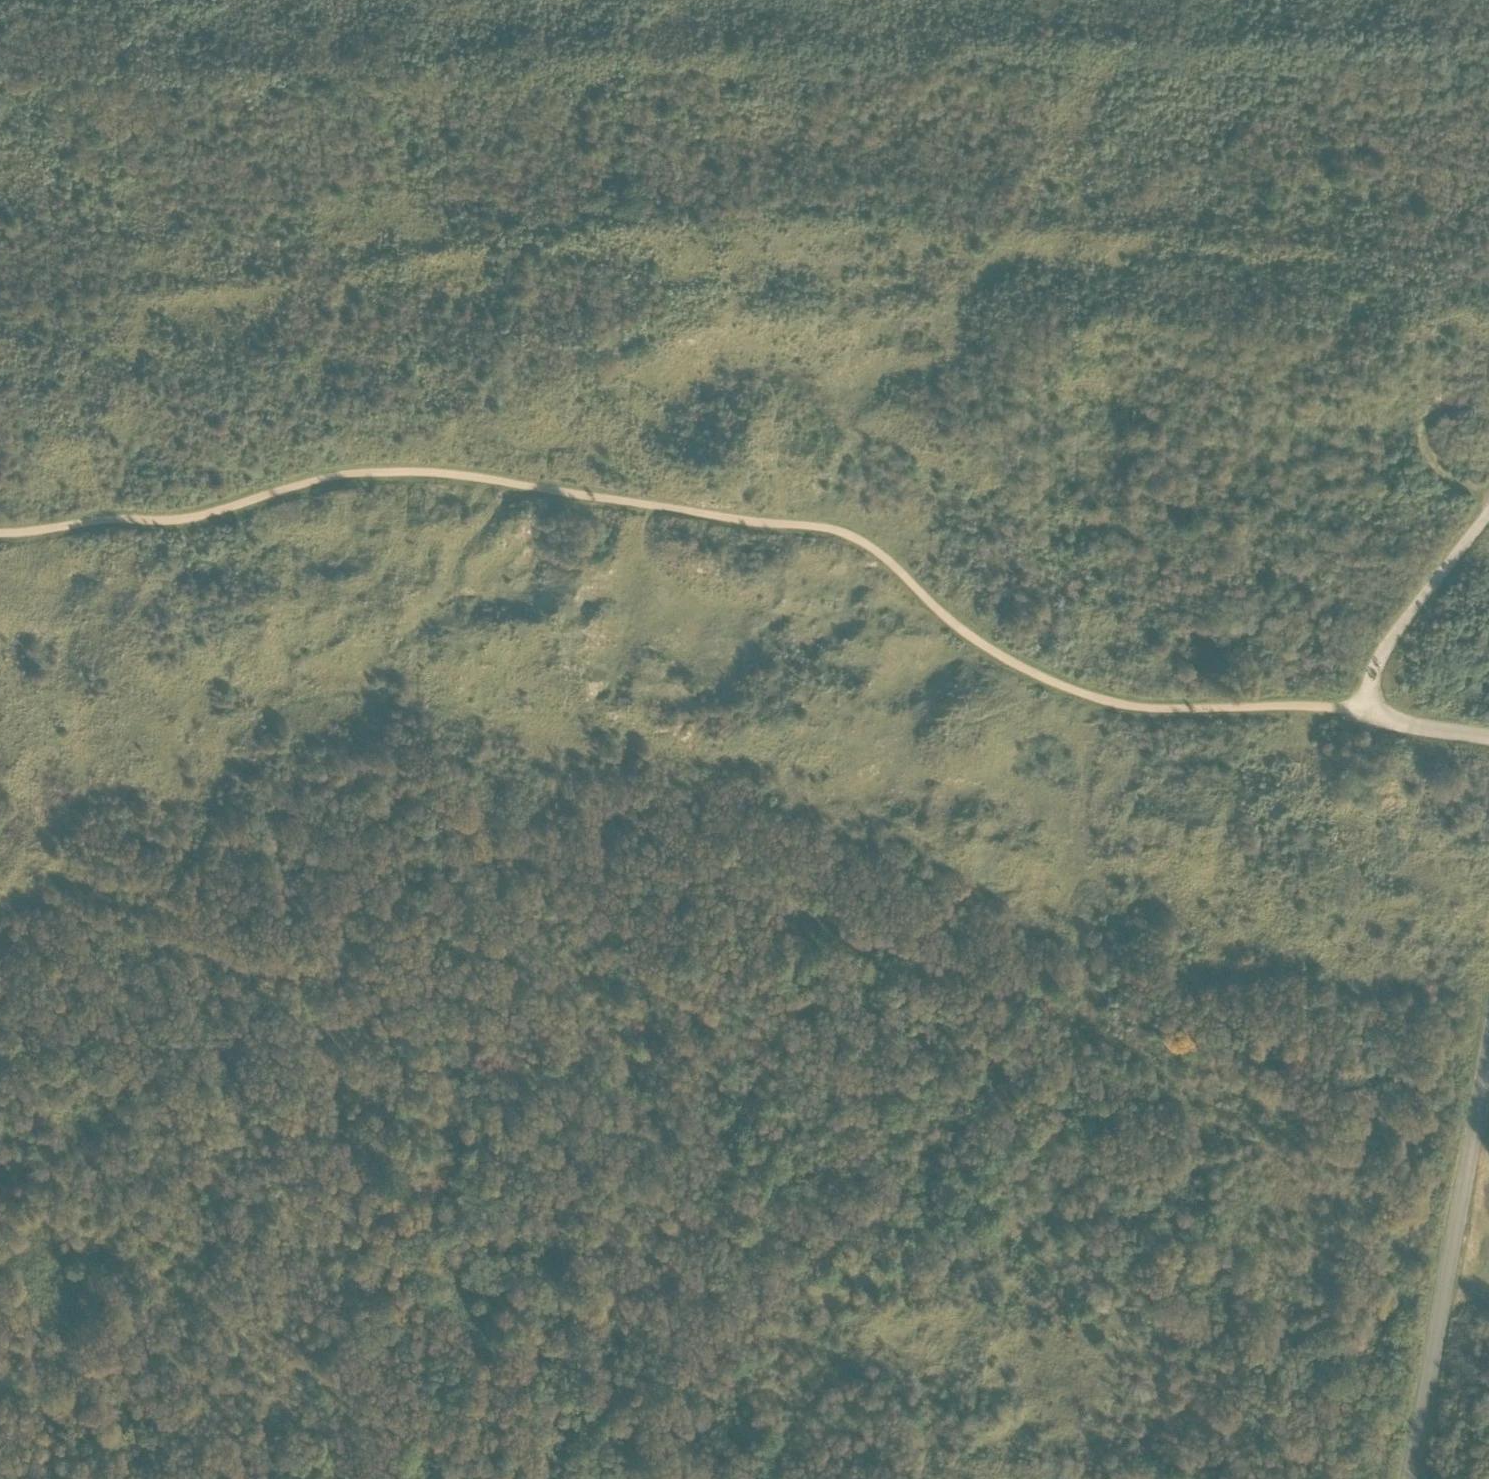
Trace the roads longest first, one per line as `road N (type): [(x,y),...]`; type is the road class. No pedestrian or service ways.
road 1 (unclassified): [(1408,1478),(1488,1050)]
road 2 (unclassified): [(1488,737),(1391,719),(1363,705),(1395,631),(1488,513)]

